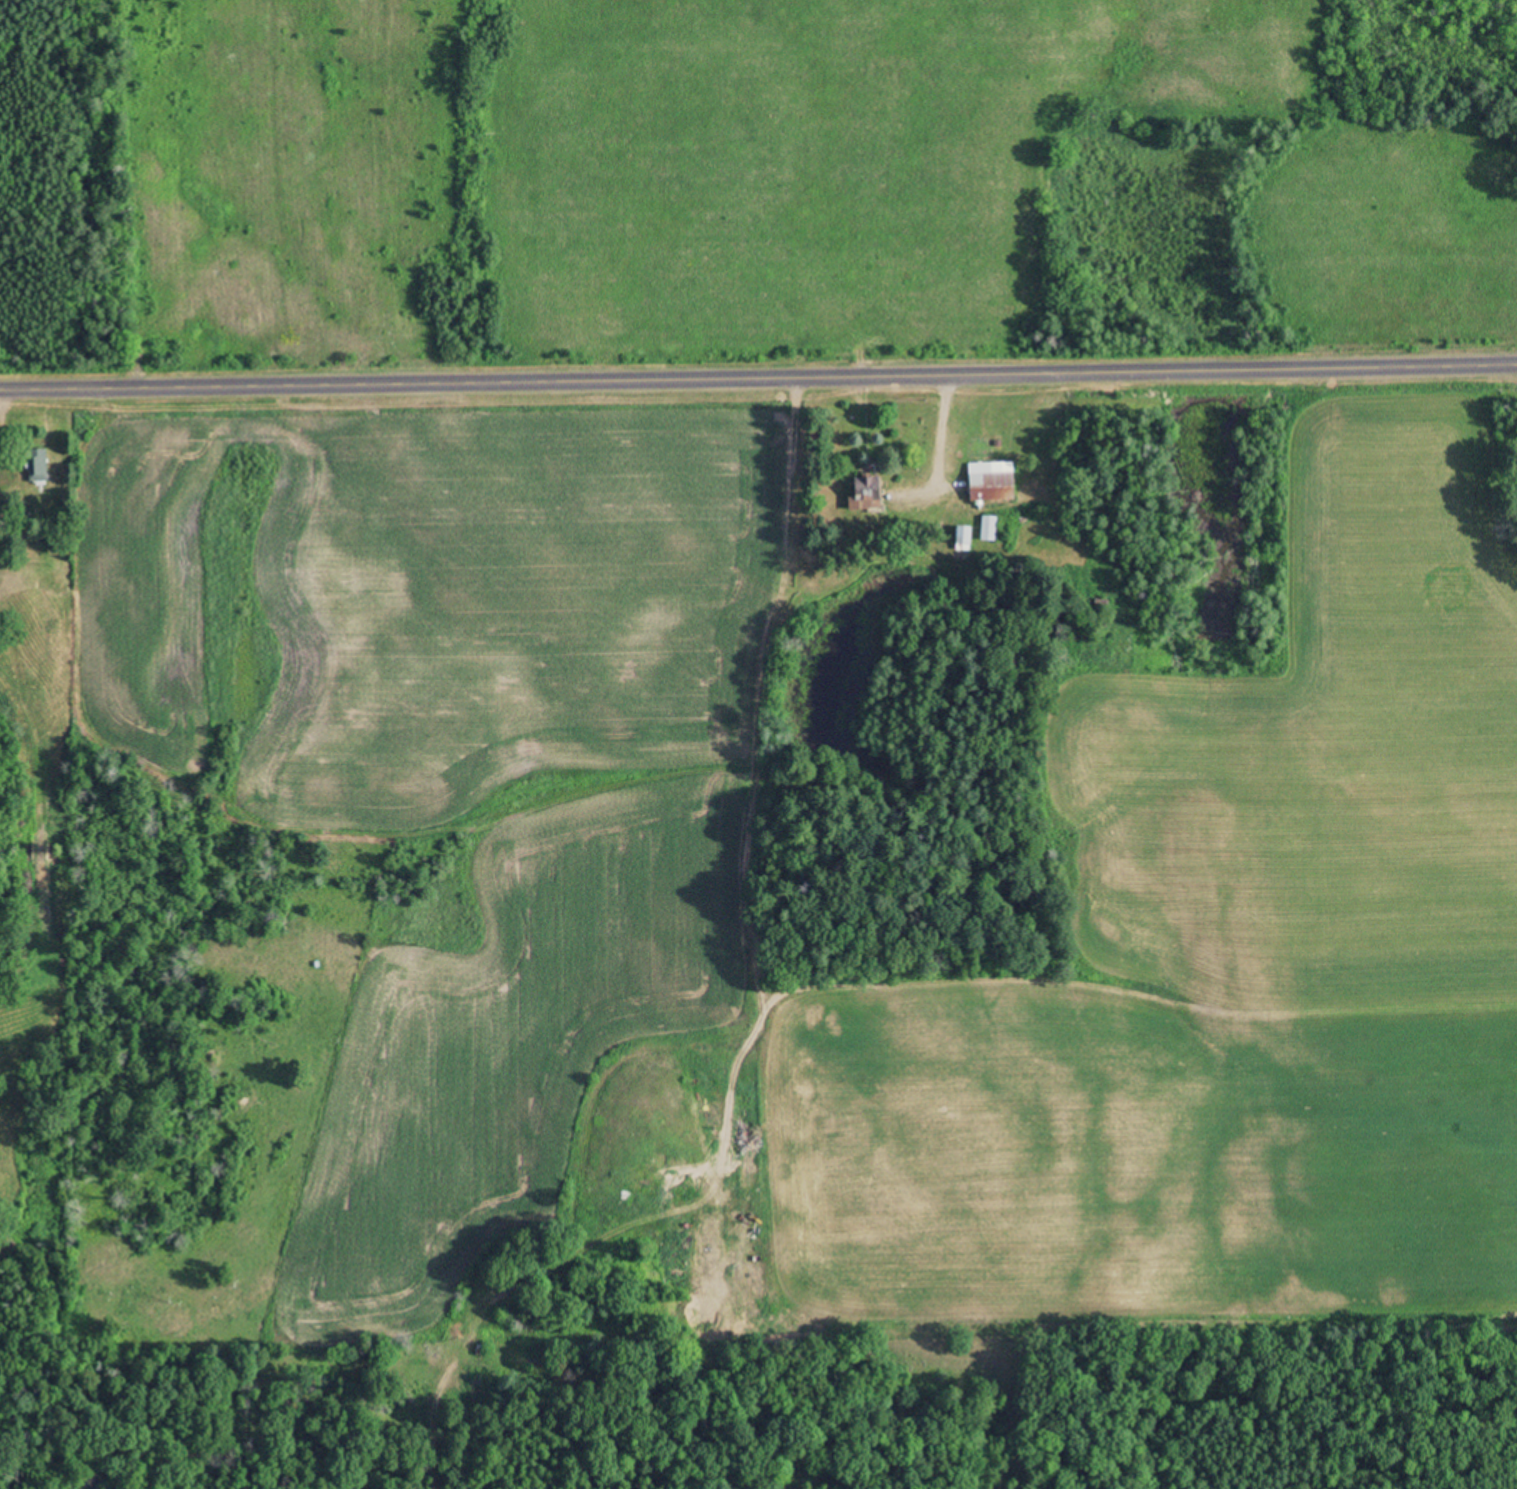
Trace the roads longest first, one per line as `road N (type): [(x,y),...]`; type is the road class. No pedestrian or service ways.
road 1 (secondary): [(0,395),(1516,367)]

